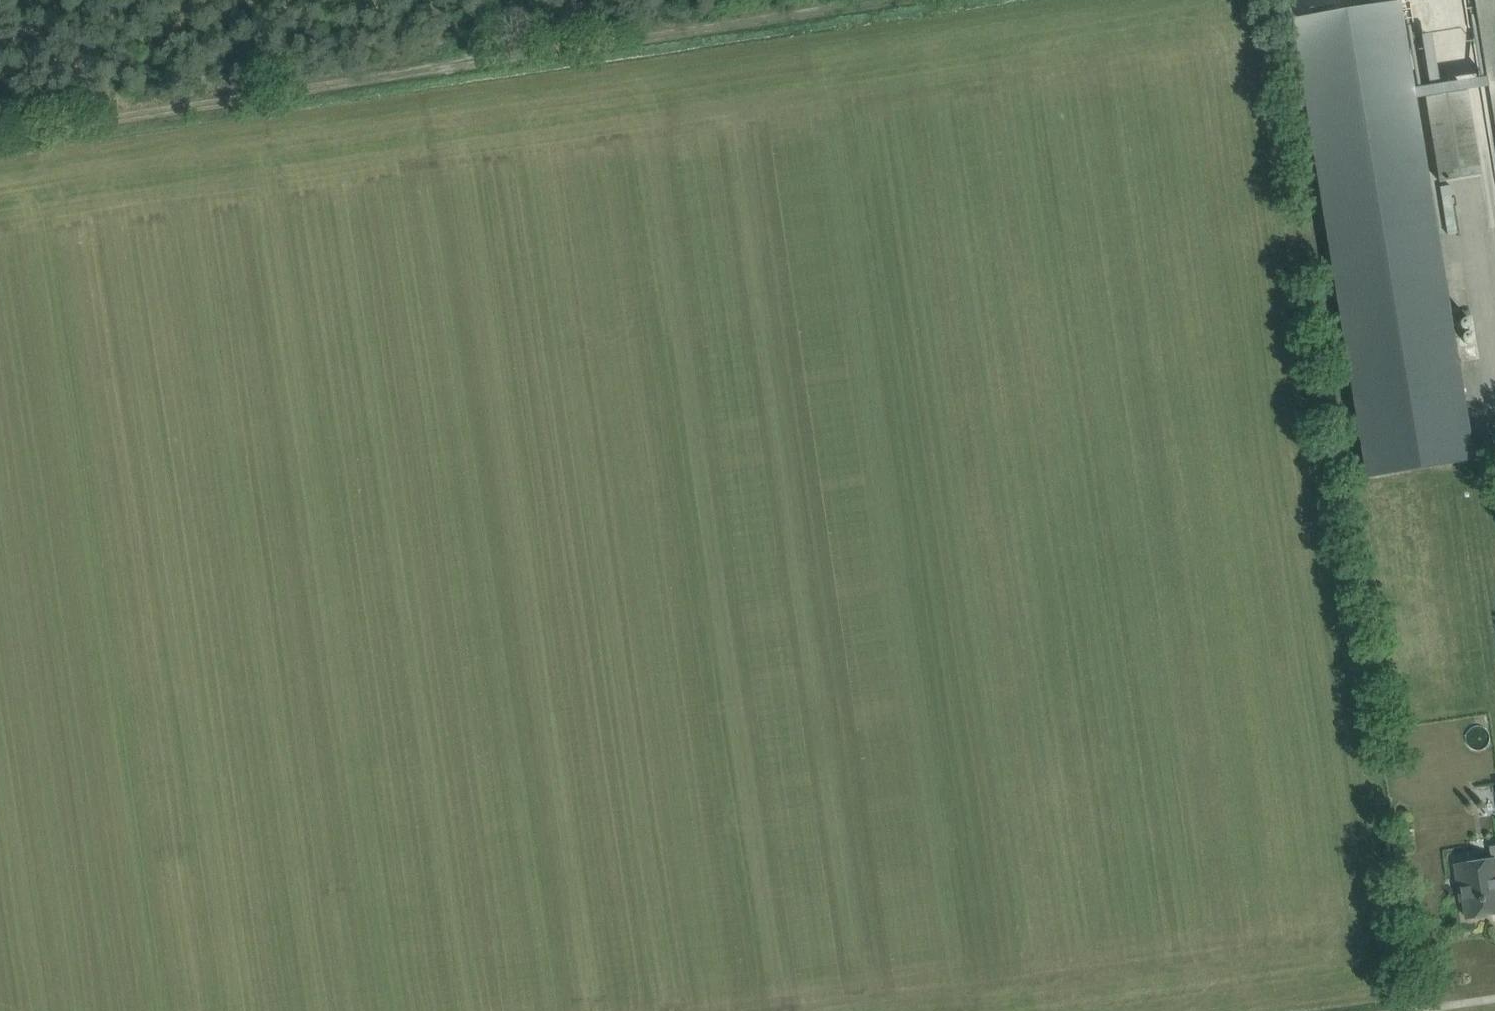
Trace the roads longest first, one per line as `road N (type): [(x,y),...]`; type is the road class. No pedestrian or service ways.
road 1 (track): [(944,0),(0,141)]

